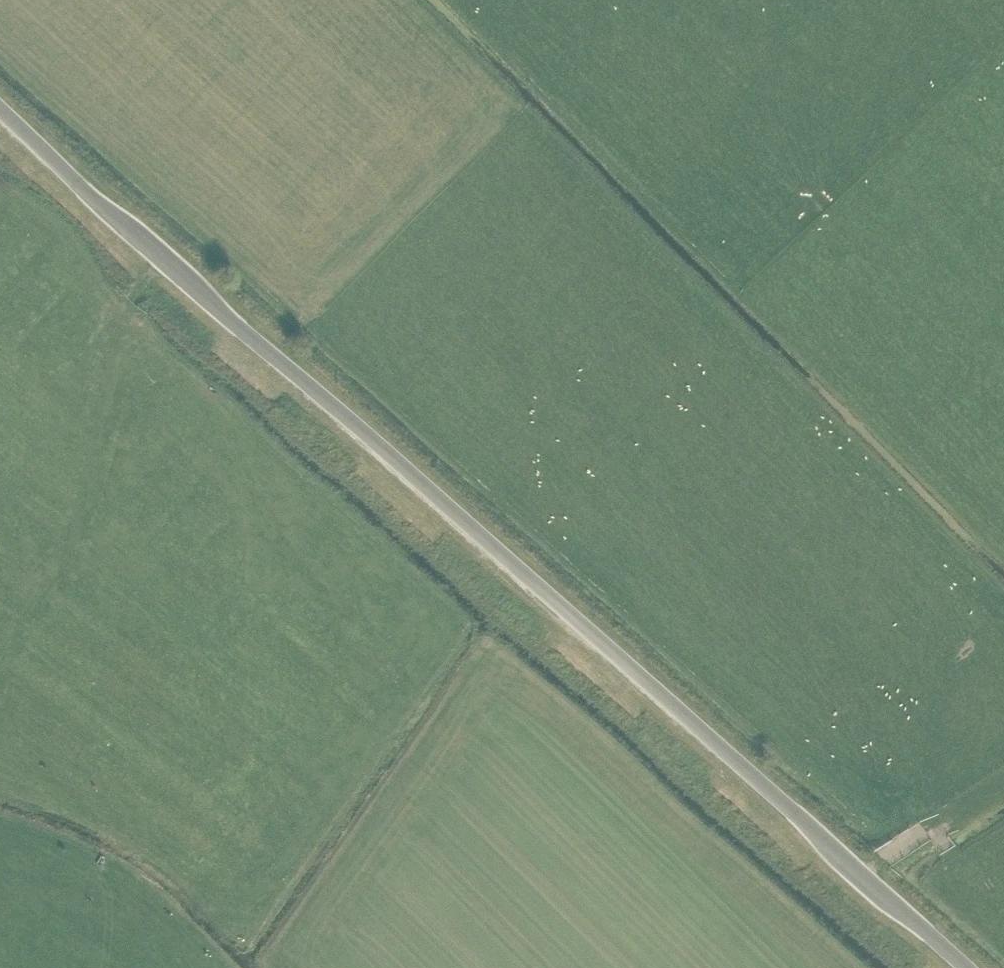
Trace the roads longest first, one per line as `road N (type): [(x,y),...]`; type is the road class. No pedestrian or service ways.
road 1 (tertiary): [(962,967),(0,112)]

